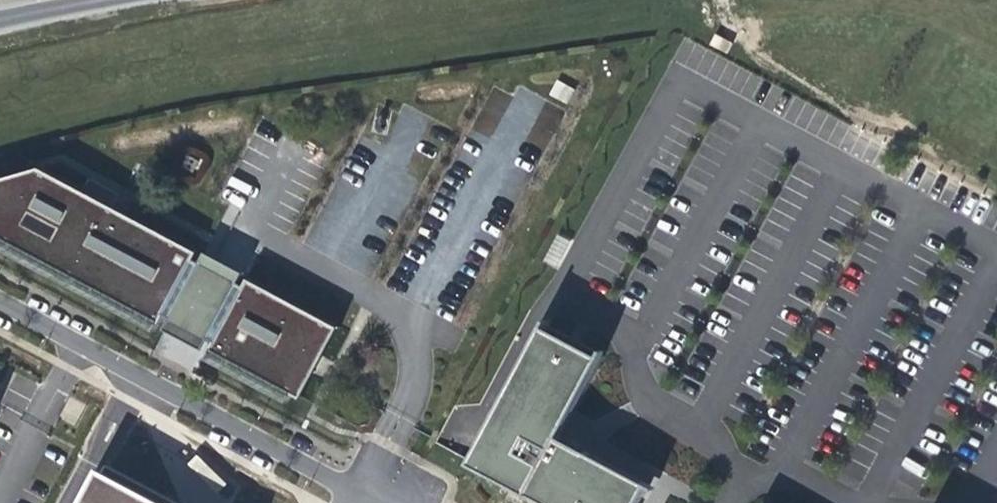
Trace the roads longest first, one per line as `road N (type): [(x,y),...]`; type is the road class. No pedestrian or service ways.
road 1 (residential): [(0,306),(306,471)]

